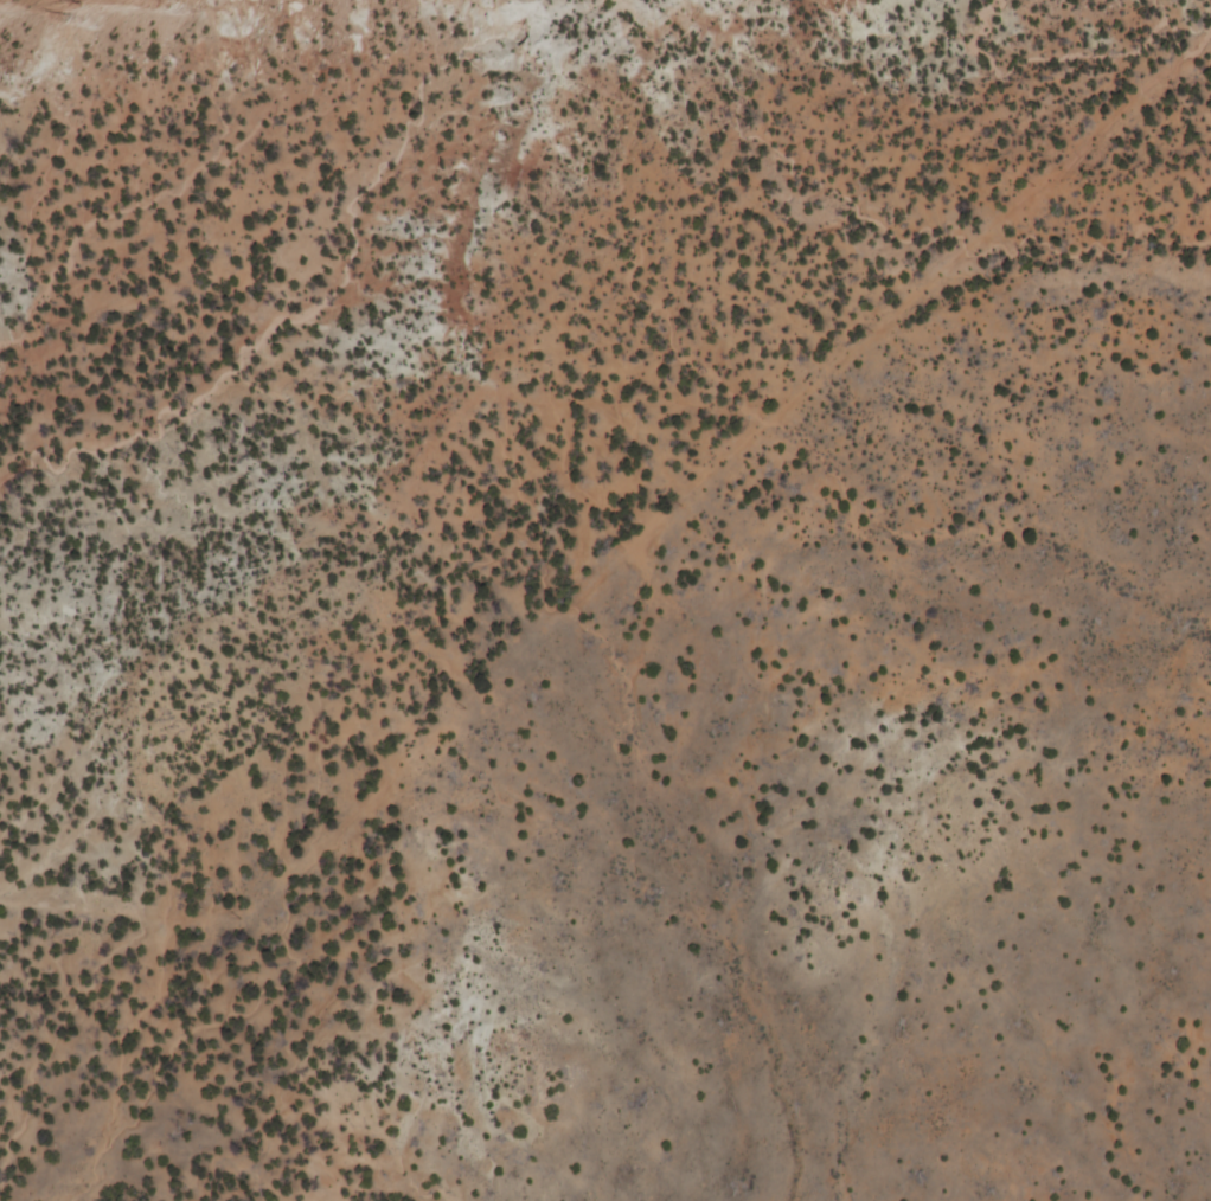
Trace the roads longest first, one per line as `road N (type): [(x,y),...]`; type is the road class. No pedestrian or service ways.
road 1 (residential): [(0,927),(198,948),(290,898),(538,687),(1210,24)]

